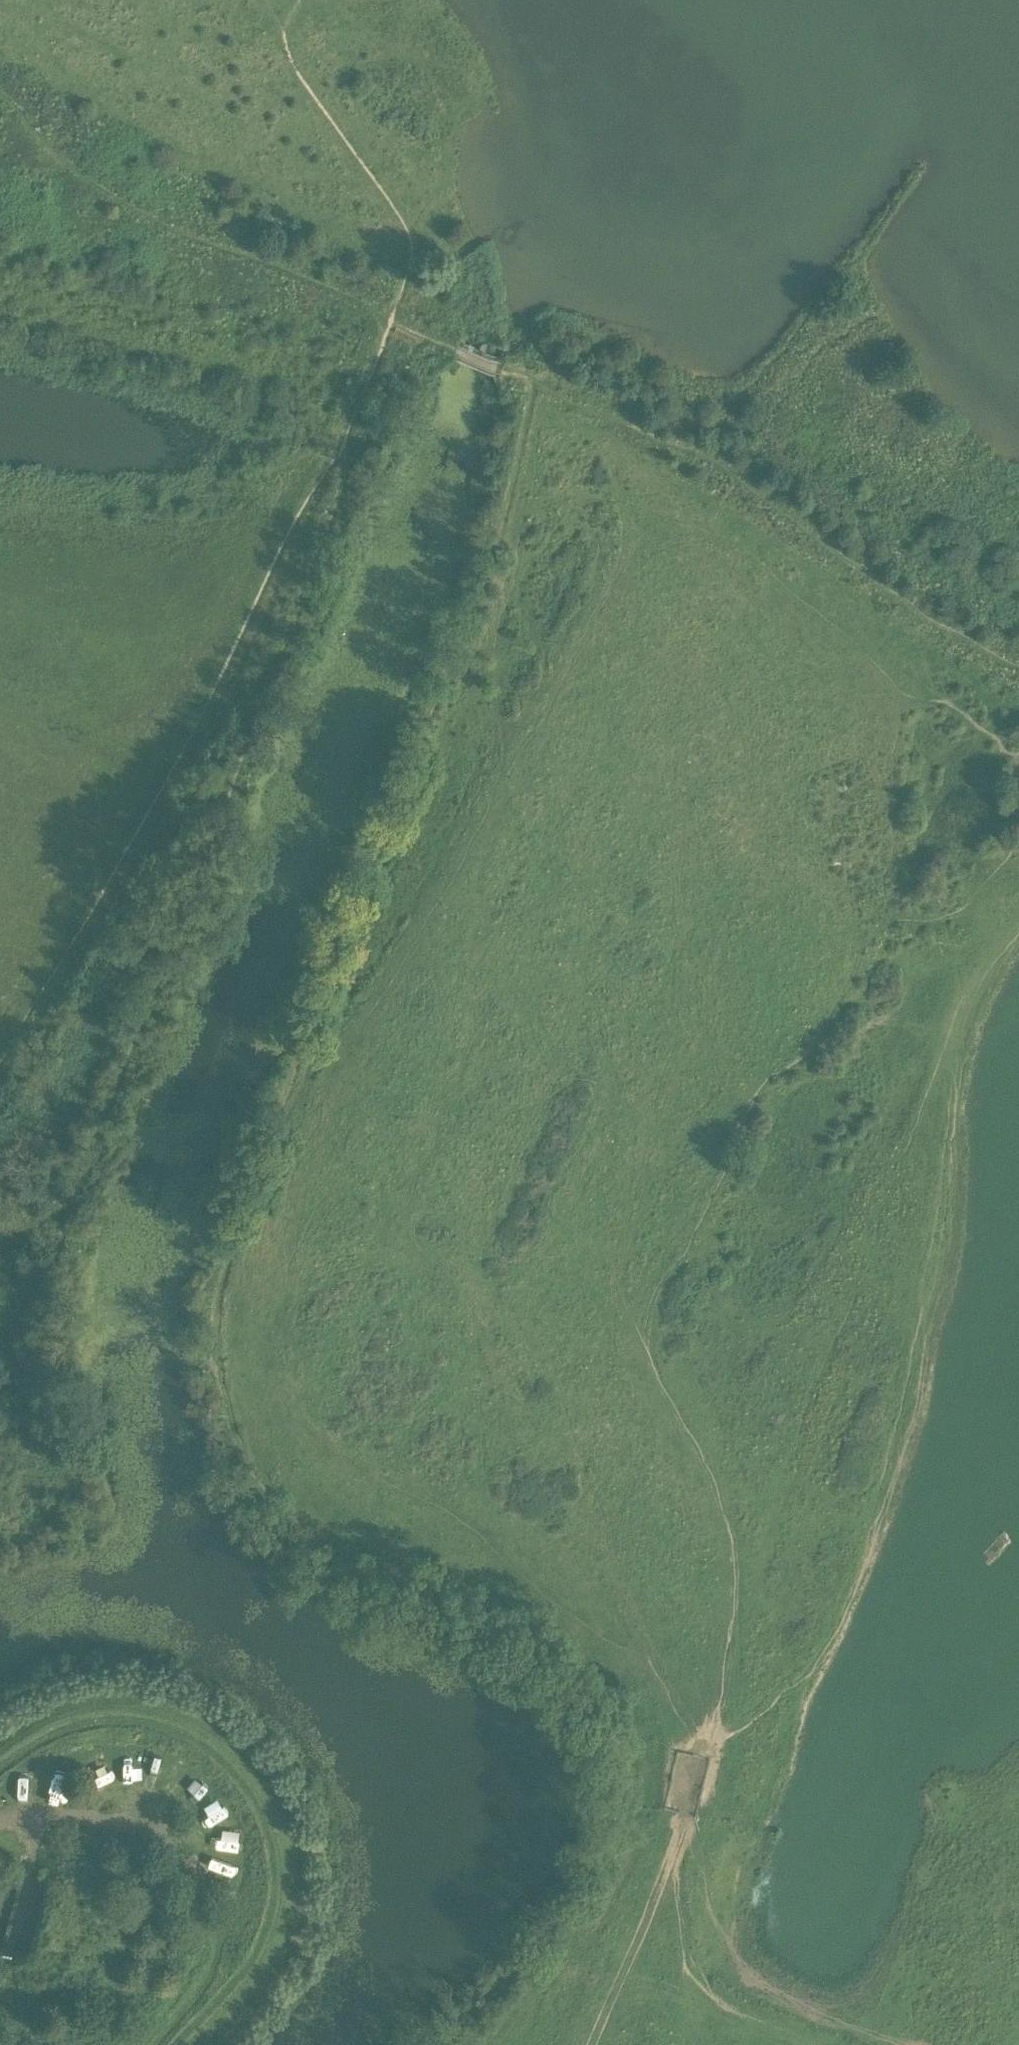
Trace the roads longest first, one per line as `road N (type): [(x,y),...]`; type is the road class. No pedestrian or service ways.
road 1 (track): [(639,426),(630,471),(650,501),(832,622),(883,669),(865,772),(842,826),(695,990),(551,1183),(524,1271),(512,1354),(535,1433),(585,1510),(656,1674),(706,1760),(646,1878),(541,1966)]
road 2 (track): [(706,1760),(731,1636),(734,1548),(702,1451),(642,1337),(650,1301),(686,1253),(768,1080),(827,1038),(879,929),(961,909),(1018,834)]
road 3 (track): [(706,1760),(816,1668),(866,1561),(971,1026),(1018,940)]
road 4 (track): [(0,1764),(53,1729),(130,1716),(209,1746),(241,1777),(266,1825),(272,1918),(249,1966),(174,2044)]
road 5 (track): [(392,319),(273,262),(168,227),(84,174),(0,94)]
road 6 (track): [(639,426),(717,462),(860,568),(1018,663)]
road 7 (track): [(135,1826),(224,1851),(238,1865),(225,1938),(180,1993)]
road 8 (track): [(883,669),(909,697),(943,703),(961,696),(994,654)]

